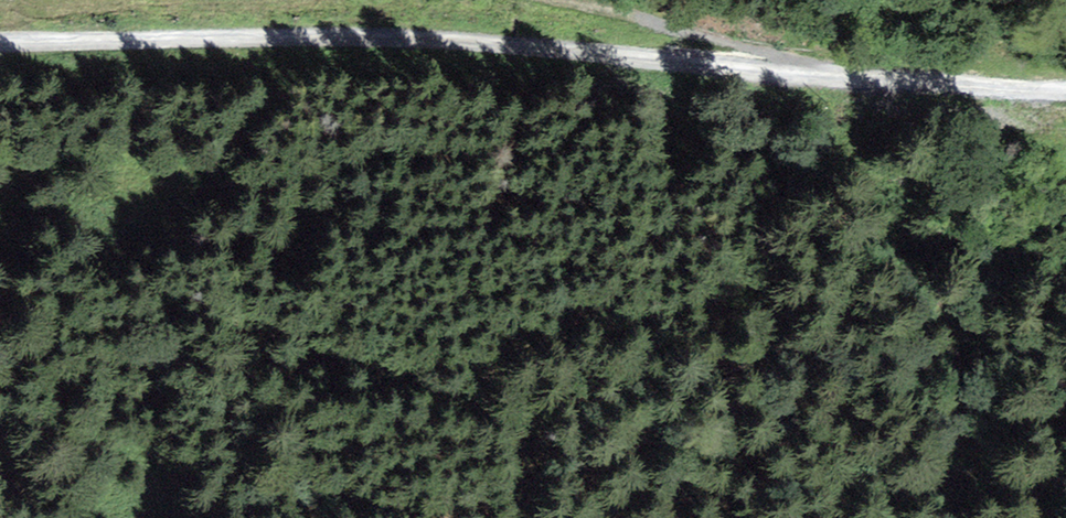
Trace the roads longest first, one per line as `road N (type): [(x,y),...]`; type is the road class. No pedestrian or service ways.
road 1 (unclassified): [(0,44),(287,38),(446,44),(605,53),(993,99),(1065,94)]
road 2 (track): [(553,0),(763,75)]

